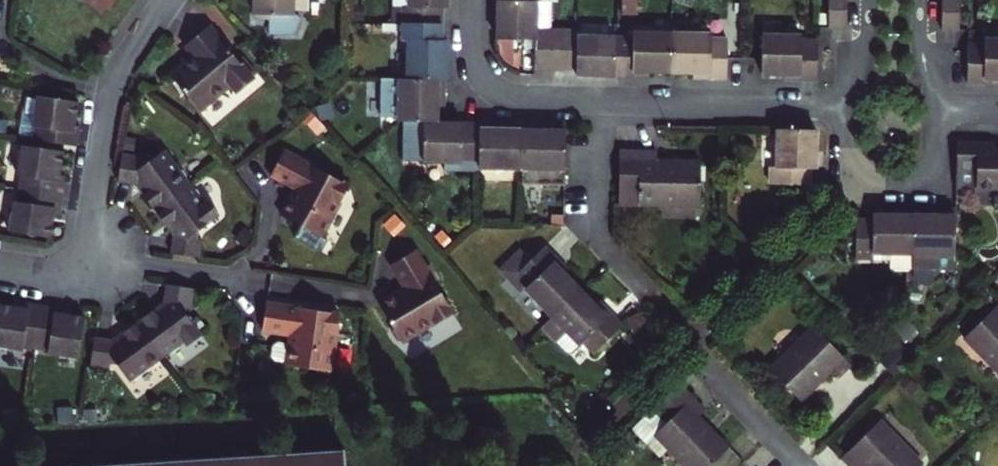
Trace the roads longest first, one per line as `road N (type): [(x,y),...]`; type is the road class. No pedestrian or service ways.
road 1 (residential): [(806,465),(597,245),(596,101)]
road 2 (residential): [(0,266),(66,273),(89,255),(117,78),(168,0)]
road 3 (residential): [(596,101),(847,106)]
road 4 (residential): [(847,106),(852,166),(872,181),(909,182),(931,169),(933,107)]
road 5 (residential): [(472,0),(474,62),(485,80),(522,97),(596,101)]

